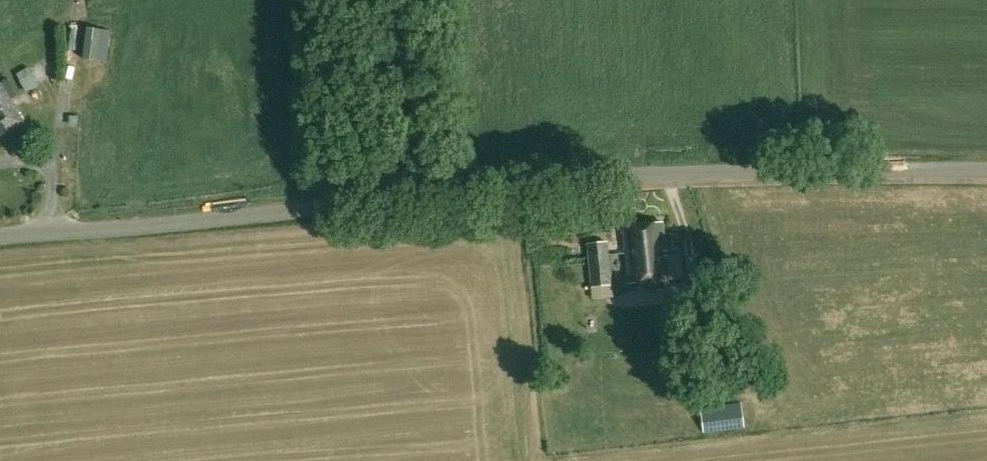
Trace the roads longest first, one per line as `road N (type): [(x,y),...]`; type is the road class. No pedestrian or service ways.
road 1 (unclassified): [(986,161),(683,166),(0,229)]

